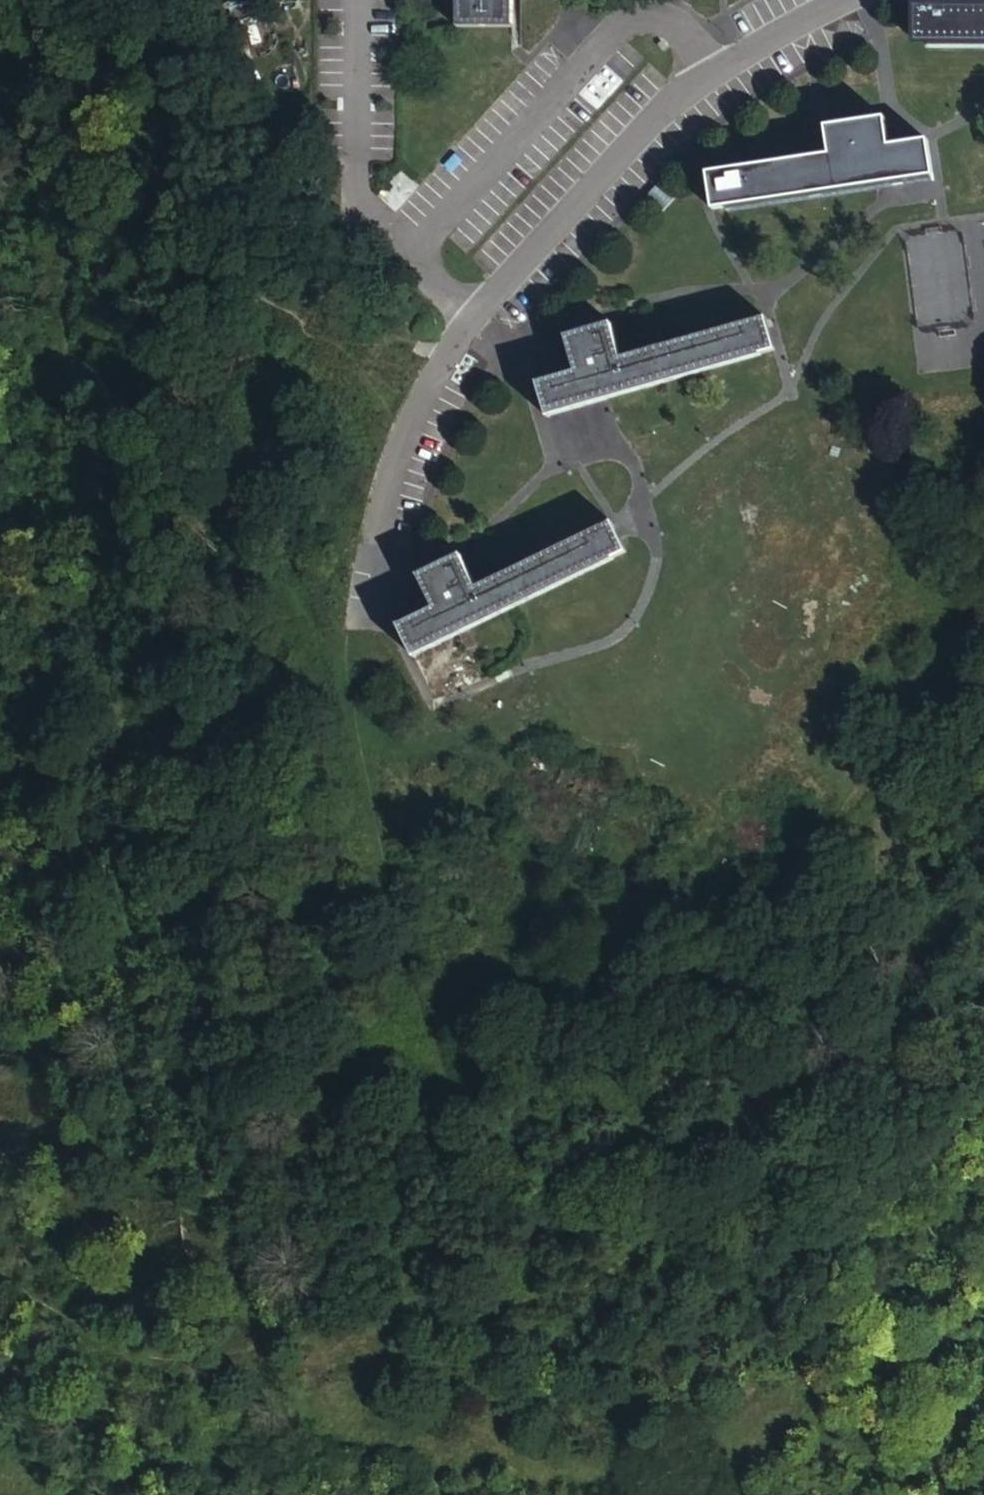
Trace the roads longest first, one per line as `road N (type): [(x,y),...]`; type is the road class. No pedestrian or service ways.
road 1 (track): [(983,573),(720,973),(658,1099),(630,1137),(588,1164),(535,1159),(474,1137),(408,1052),(336,652),(371,549)]
road 2 (unclassified): [(844,0),(649,114),(477,308),(419,419),(371,549)]

